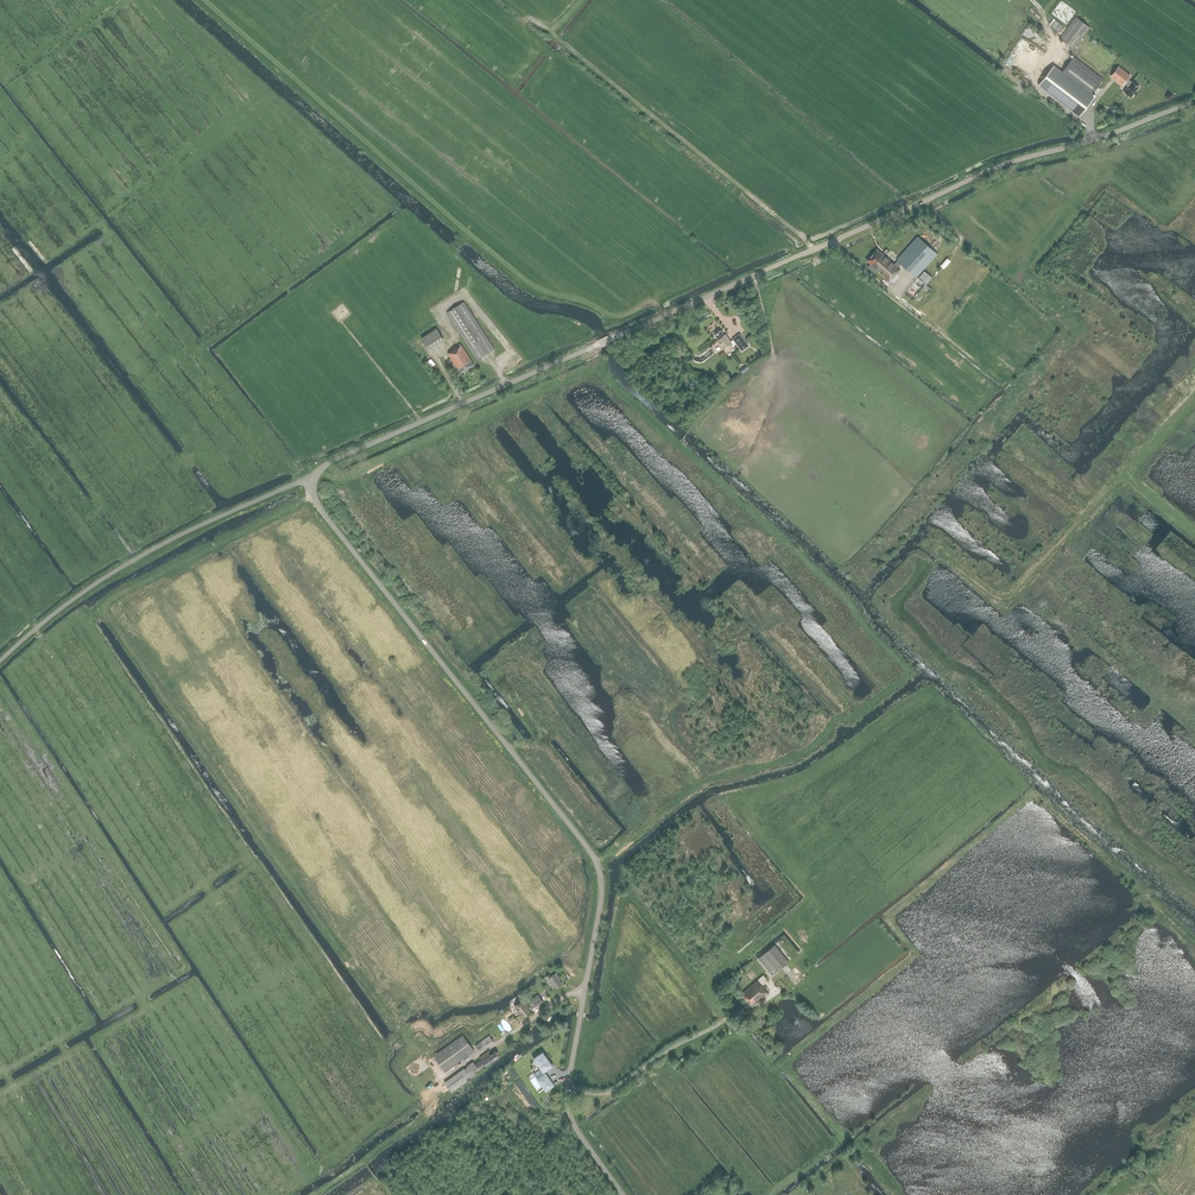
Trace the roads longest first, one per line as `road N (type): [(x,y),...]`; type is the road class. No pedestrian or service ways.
road 1 (unclassified): [(312,480),(330,462),(991,169),(1194,102)]
road 2 (unclassified): [(585,986),(601,894),(597,862),(321,510),(312,480)]
road 3 (track): [(1194,888),(1126,835),(1082,780),(1034,753),(1022,723),(899,613),(900,598),(926,565)]
road 4 (unclassified): [(0,661),(121,567),(312,480)]
road 5 (unclassified): [(624,1194),(570,1113),(585,986)]
road 6 (track): [(1194,532),(1132,475),(1194,399)]
road 7 (track): [(1088,126),(1031,83),(1057,49),(1033,0)]

